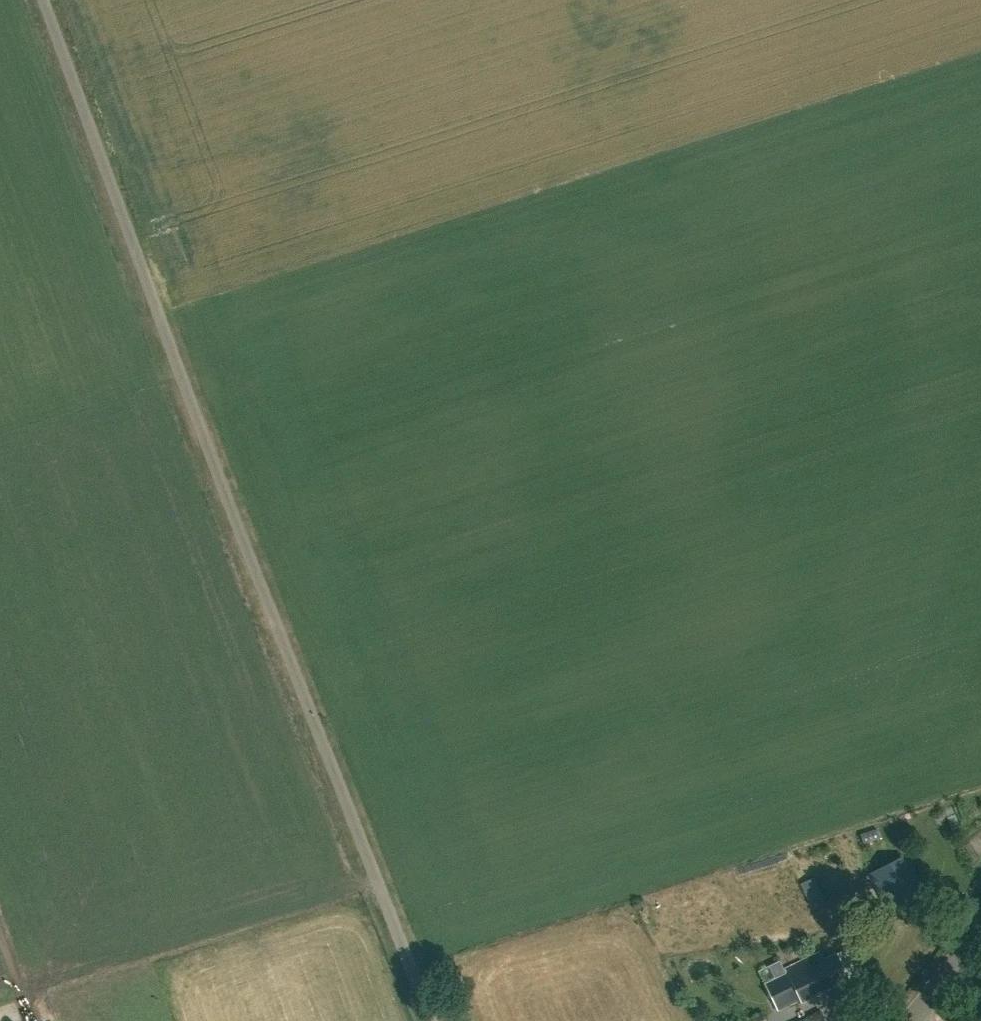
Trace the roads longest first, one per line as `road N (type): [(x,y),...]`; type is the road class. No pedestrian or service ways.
road 1 (unclassified): [(431,1020),(43,0)]
road 2 (unclassified): [(910,1020),(980,922)]

